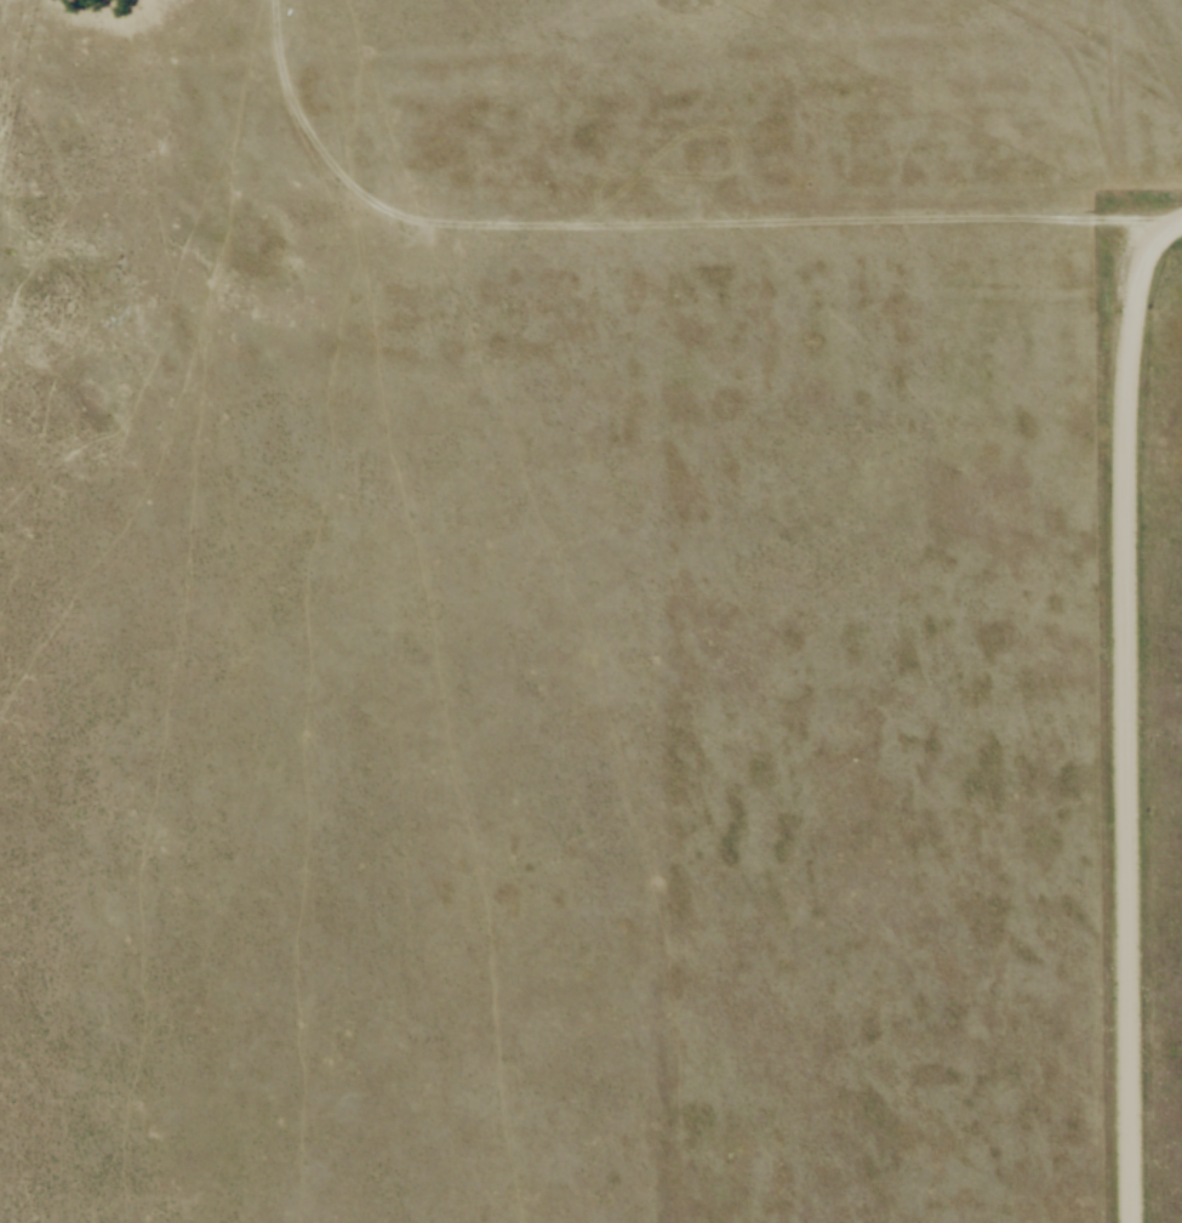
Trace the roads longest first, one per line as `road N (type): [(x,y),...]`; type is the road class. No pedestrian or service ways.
road 1 (residential): [(1129,1222),(1121,547),(1132,328),(1149,239)]

